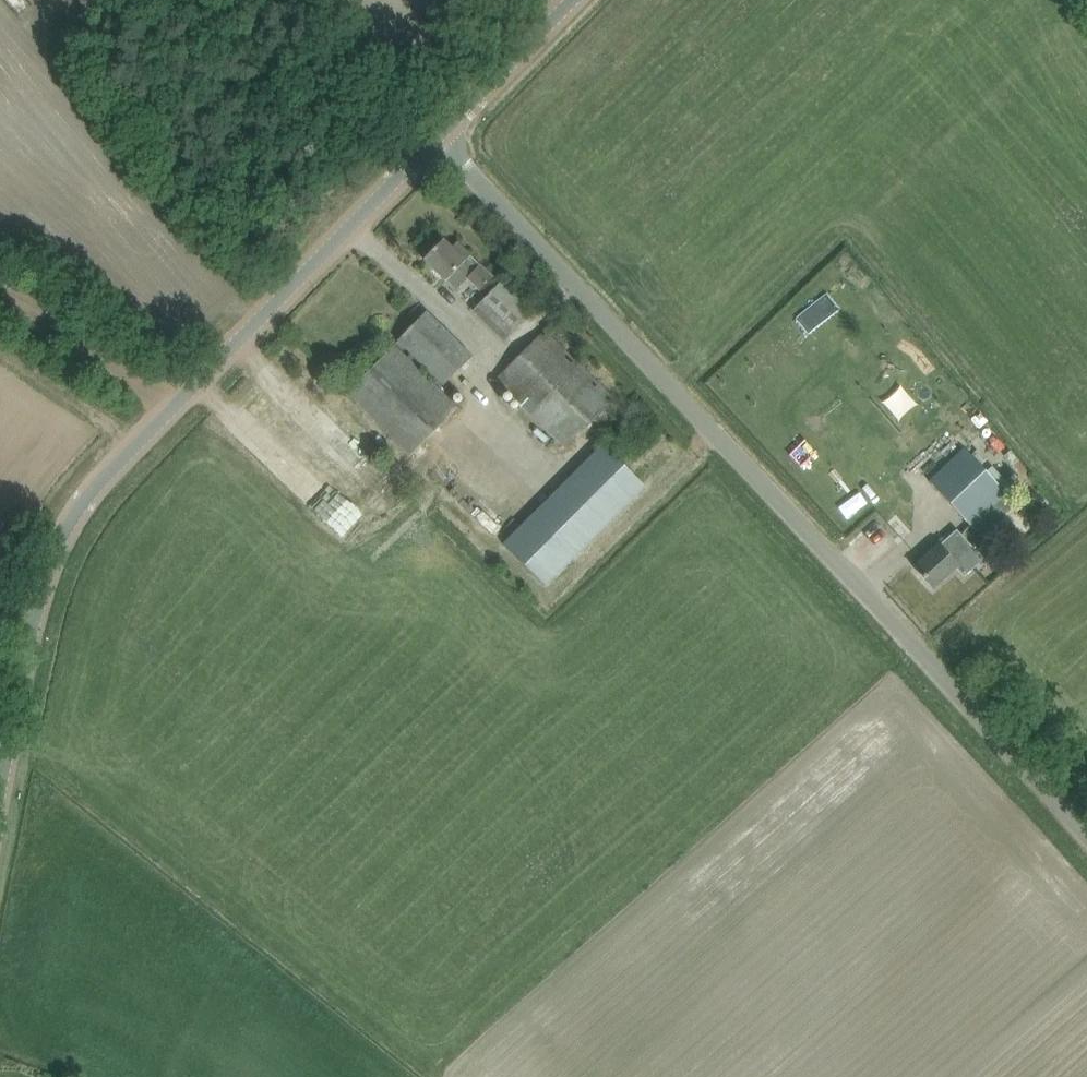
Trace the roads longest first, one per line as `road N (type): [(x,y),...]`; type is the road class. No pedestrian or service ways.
road 1 (unclassified): [(1086,835),(445,129)]
road 2 (tertiary): [(0,798),(45,574),(61,535),(94,486),(445,129)]
road 3 (track): [(0,277),(183,394)]
road 4 (tertiary): [(445,129),(580,0)]

